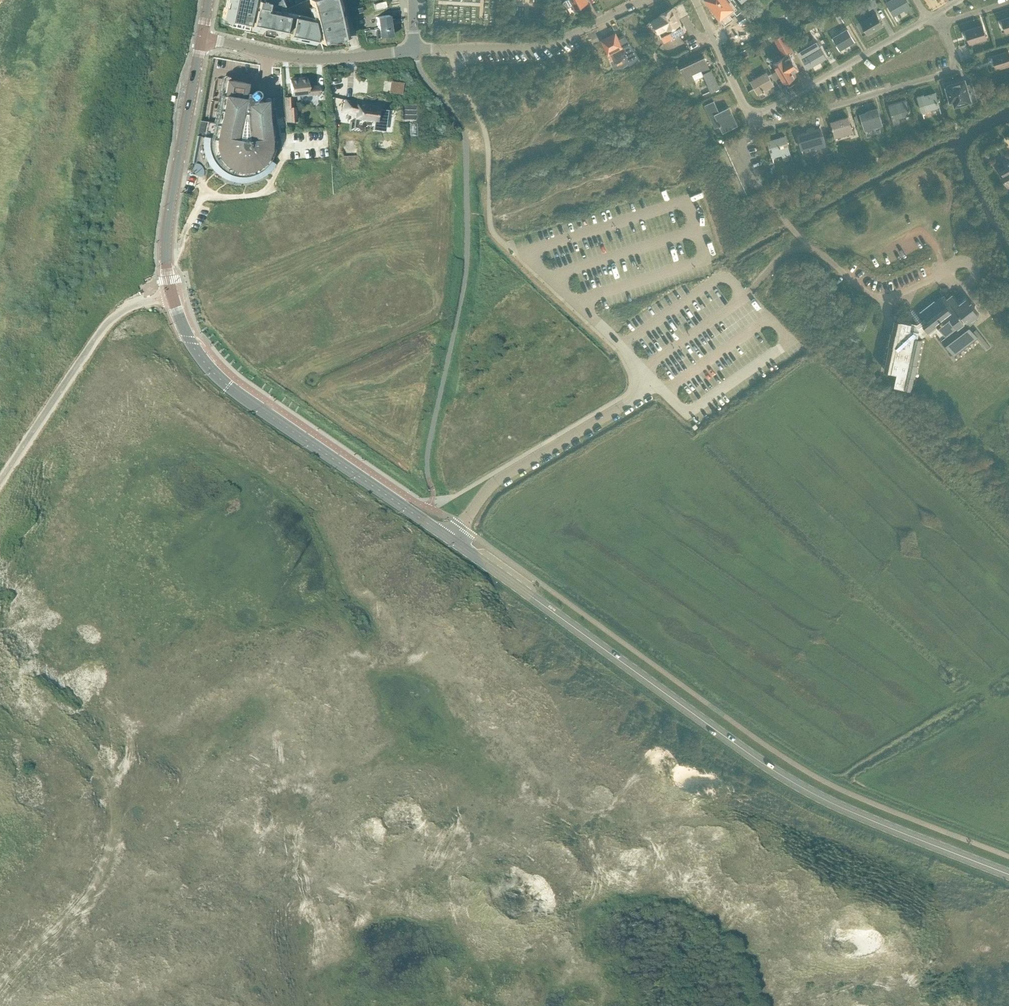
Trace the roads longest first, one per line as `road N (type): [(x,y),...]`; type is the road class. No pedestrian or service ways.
road 1 (secondary): [(1008,875),(790,780),(452,540)]
road 2 (secondary): [(452,540),(222,381),(192,344),(172,295)]
road 3 (residential): [(752,119),(756,128),(955,71),(937,25)]
road 4 (secondary): [(202,37),(168,233),(172,295)]
road 5 (unclassified): [(462,526),(500,478),(656,383)]
road 6 (residential): [(415,50),(554,43),(645,0)]
road 7 (unclassified): [(150,301),(105,325),(0,479)]
road 8 (residential): [(415,50),(308,59),(202,37)]
road 9 (residential): [(752,119),(932,16)]
road 10 (residential): [(752,119),(697,0)]

